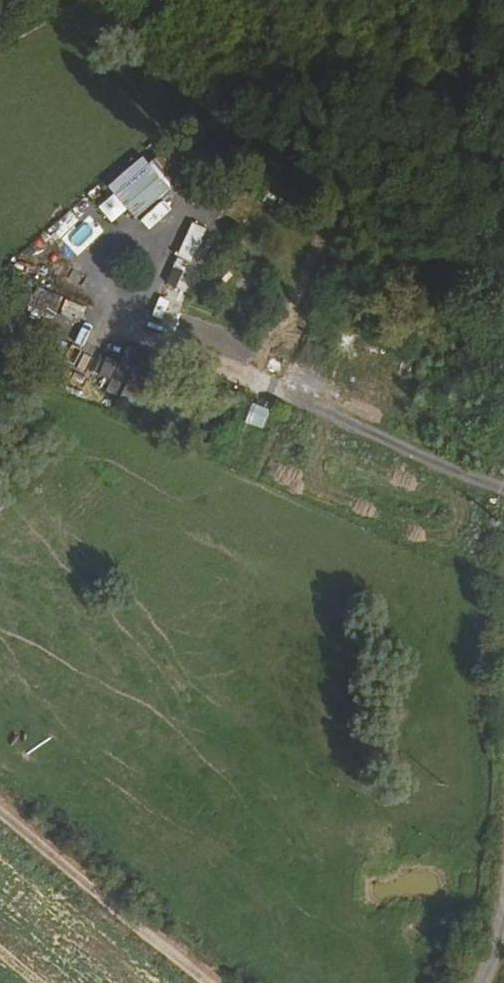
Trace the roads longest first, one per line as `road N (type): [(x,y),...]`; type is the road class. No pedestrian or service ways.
road 1 (unclassified): [(0,809),(212,982)]

